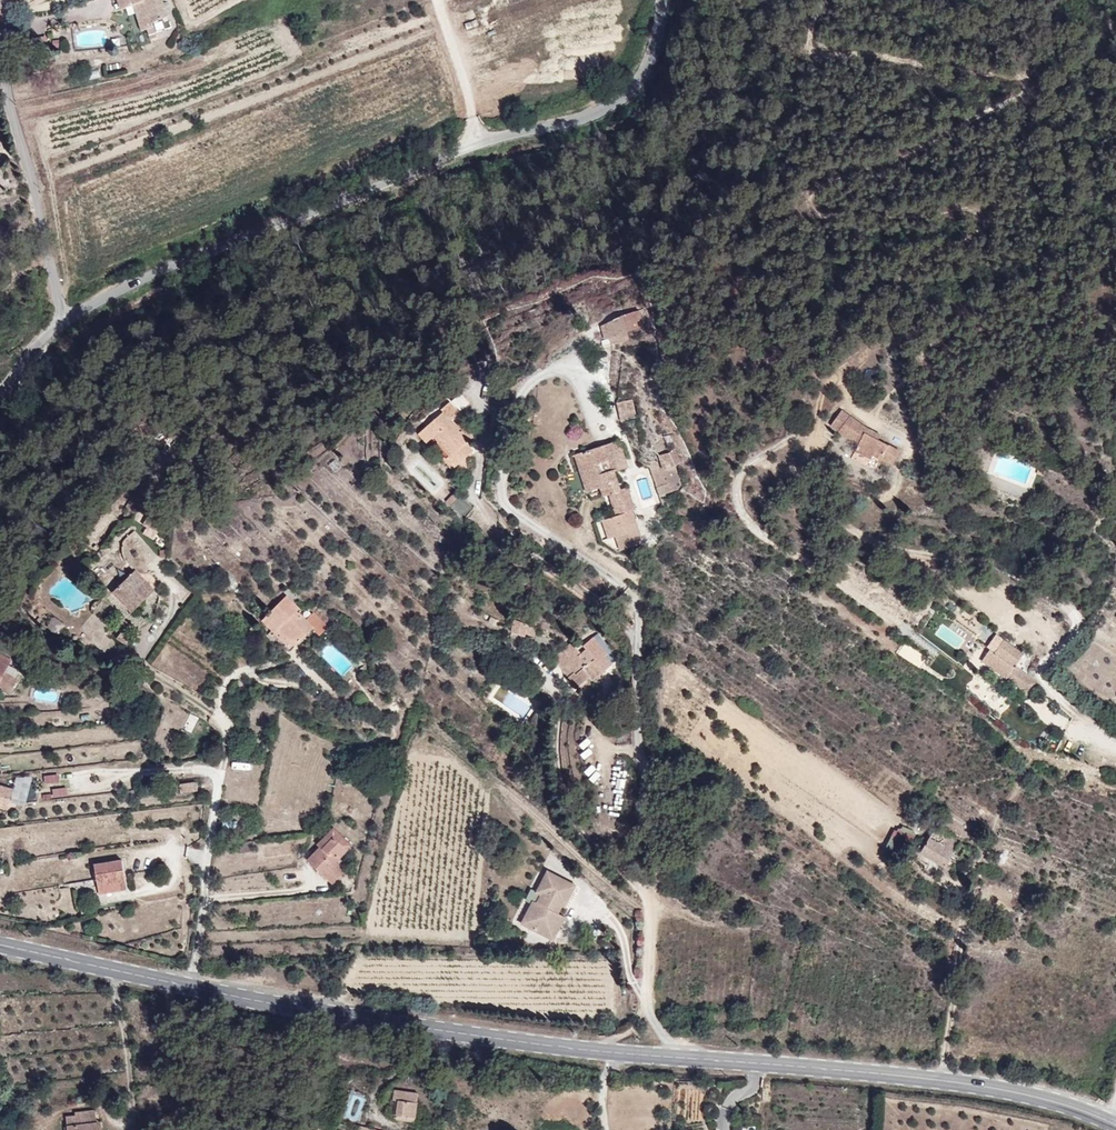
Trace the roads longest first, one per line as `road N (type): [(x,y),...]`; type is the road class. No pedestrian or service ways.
road 1 (secondary): [(0,945),(480,1037),(979,1086),(1115,1124)]
road 2 (unclassified): [(66,317),(477,145),(592,116),(638,87),(659,45),(663,0)]
road 3 (unclassified): [(66,317),(6,73),(3,0)]

